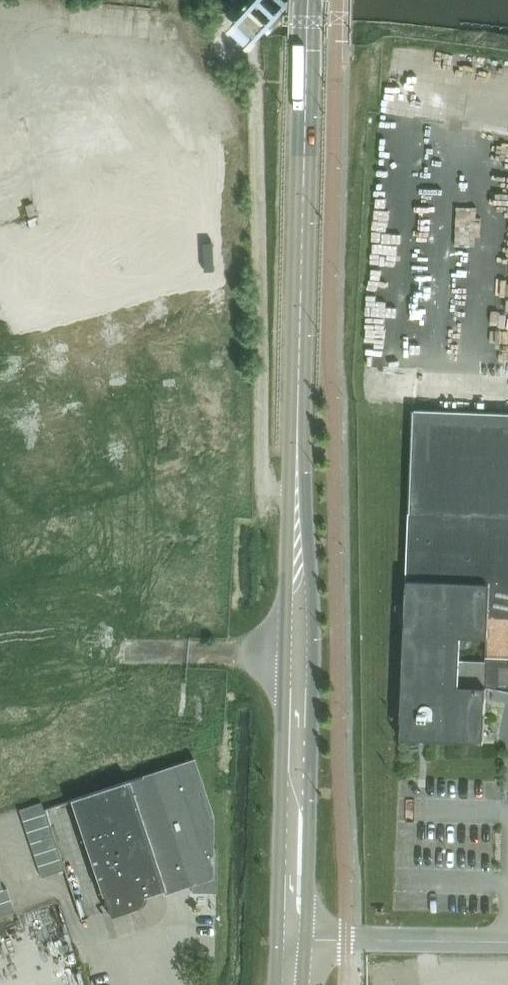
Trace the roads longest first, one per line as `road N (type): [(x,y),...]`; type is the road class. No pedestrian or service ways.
road 1 (secondary): [(304,984),(313,581),(297,490)]
road 2 (secondary): [(297,490),(288,521),(275,984)]
road 3 (secondary): [(297,490),(308,0)]

